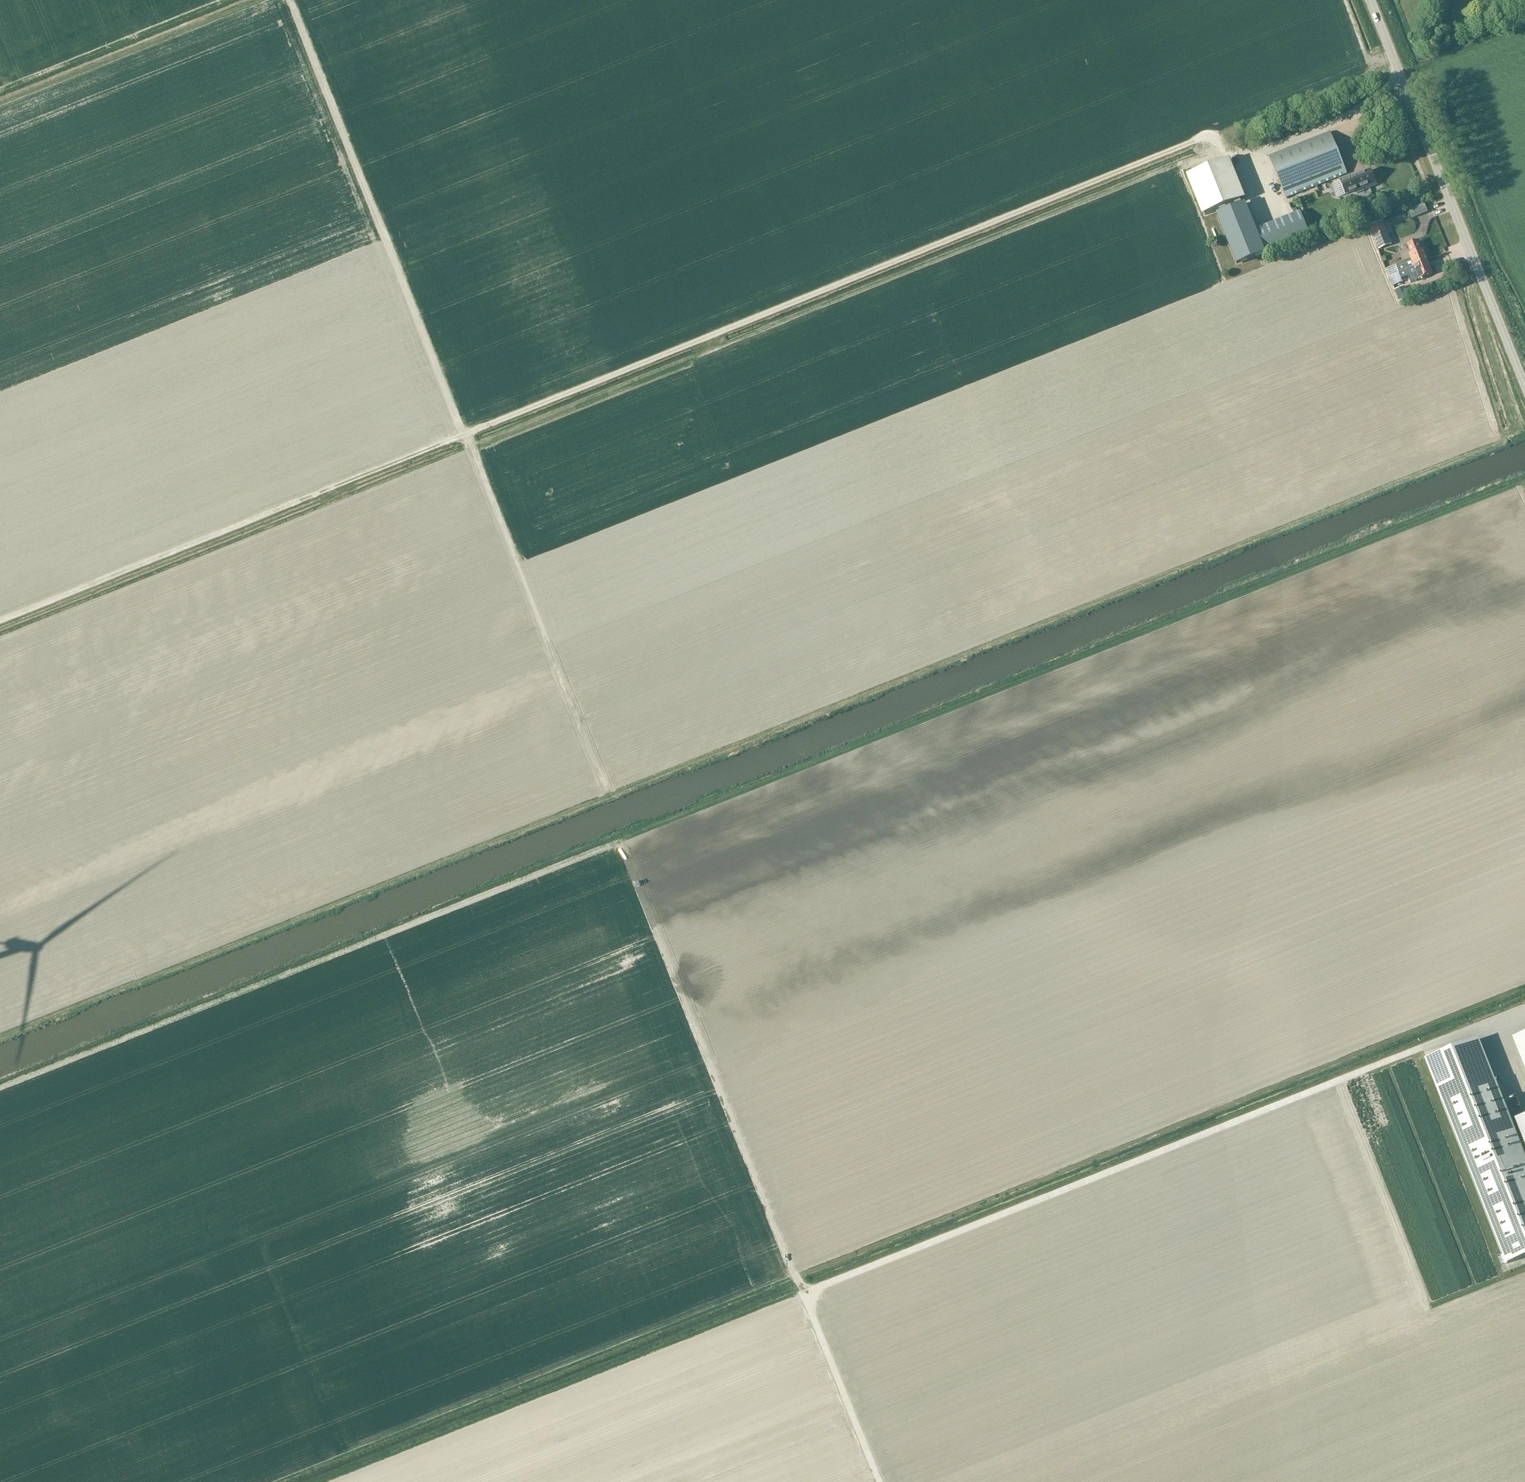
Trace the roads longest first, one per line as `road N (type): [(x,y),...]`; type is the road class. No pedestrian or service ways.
road 1 (unclassified): [(1524,382),(1372,0)]

